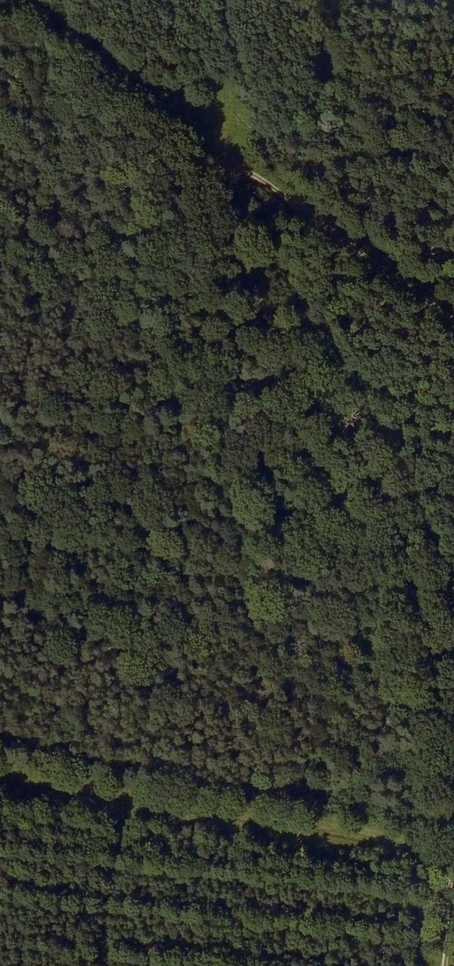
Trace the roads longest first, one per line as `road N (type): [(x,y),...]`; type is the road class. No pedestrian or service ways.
road 1 (track): [(319,0),(330,118),(221,148),(28,0)]
road 2 (track): [(0,767),(453,840)]
road 3 (track): [(221,148),(453,324)]

